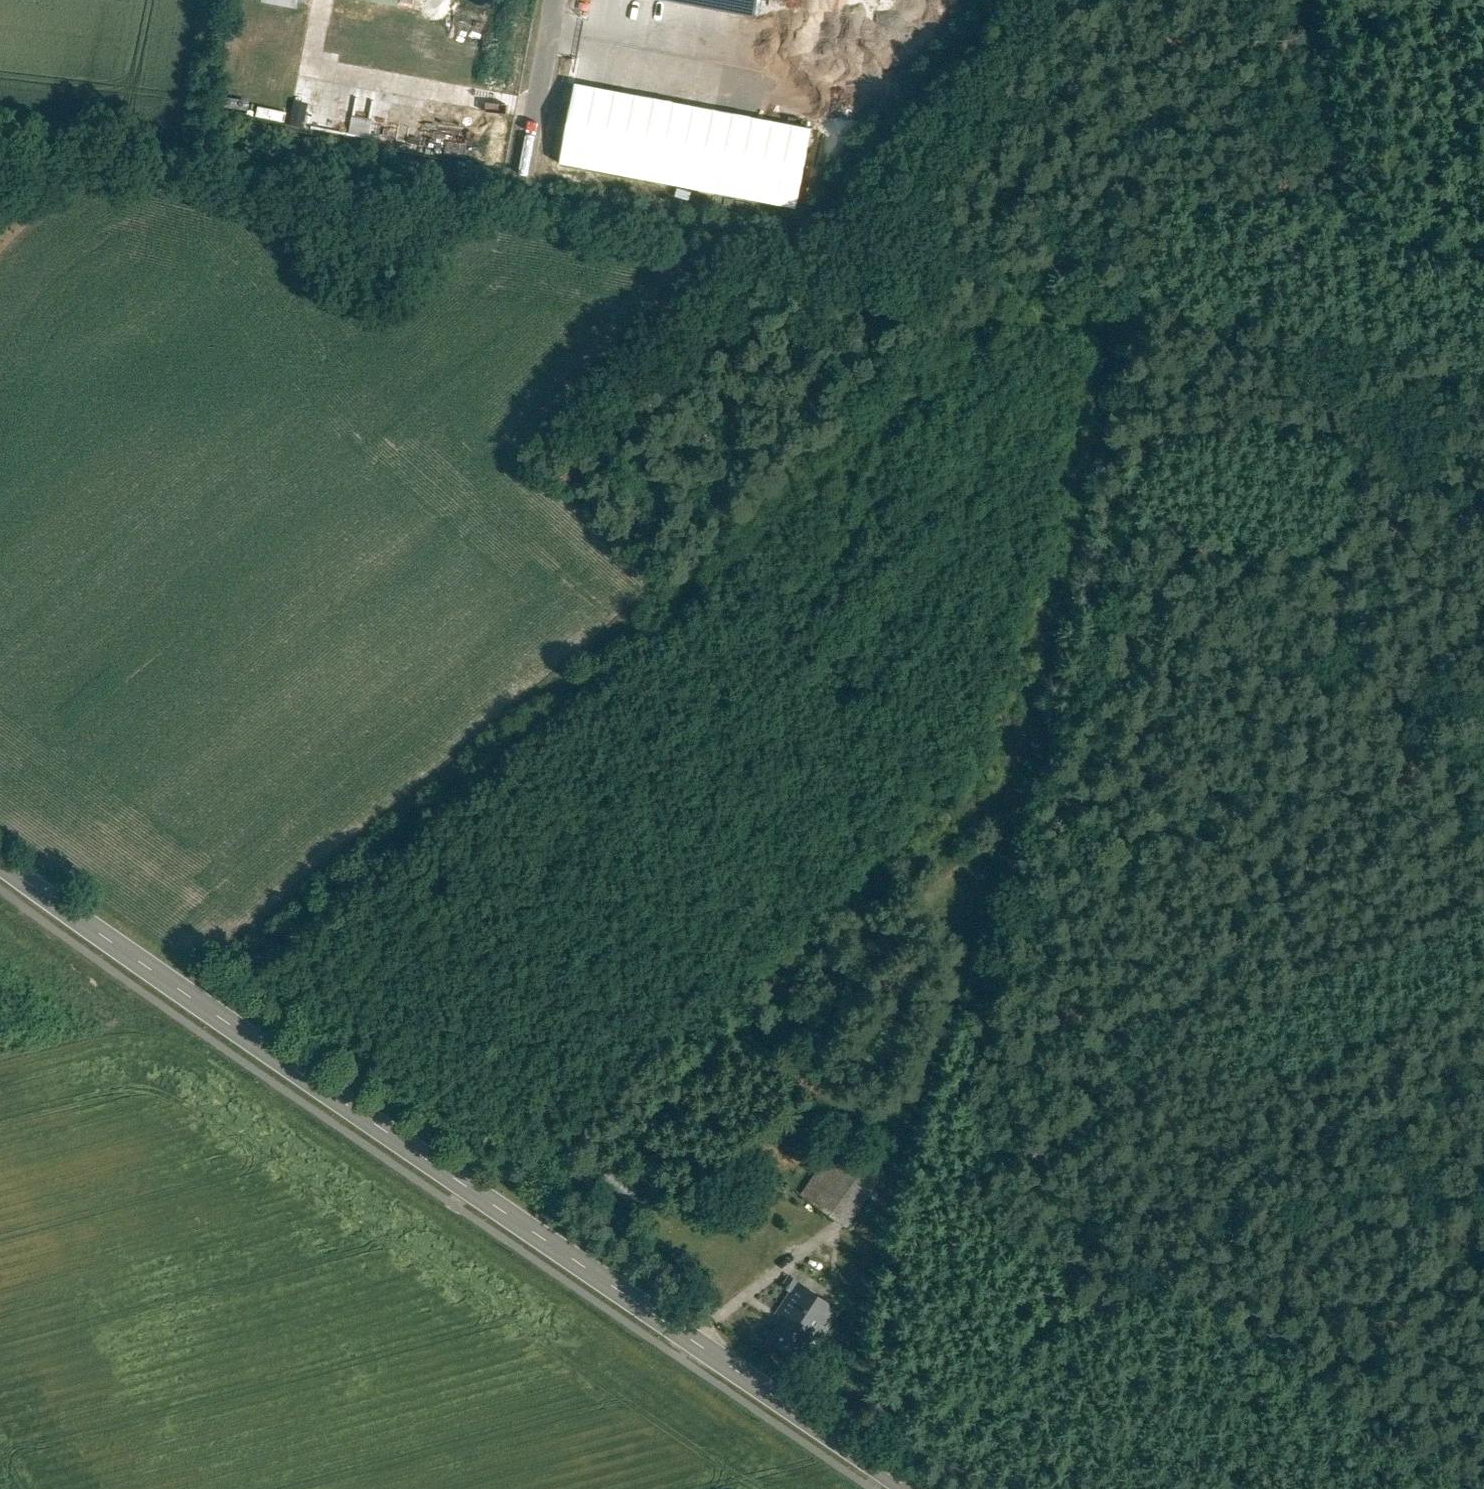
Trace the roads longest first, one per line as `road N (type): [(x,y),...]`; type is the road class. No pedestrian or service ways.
road 1 (tertiary): [(914,1488),(0,857)]

